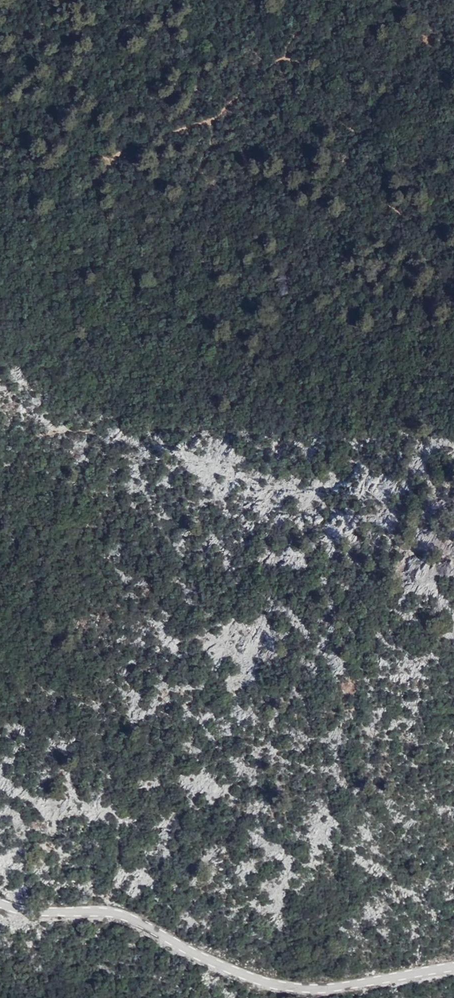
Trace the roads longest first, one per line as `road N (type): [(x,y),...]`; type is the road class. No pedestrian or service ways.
road 1 (unclassified): [(0,905),(24,914),(94,911),(139,923),(238,976),(315,993),(453,970)]

